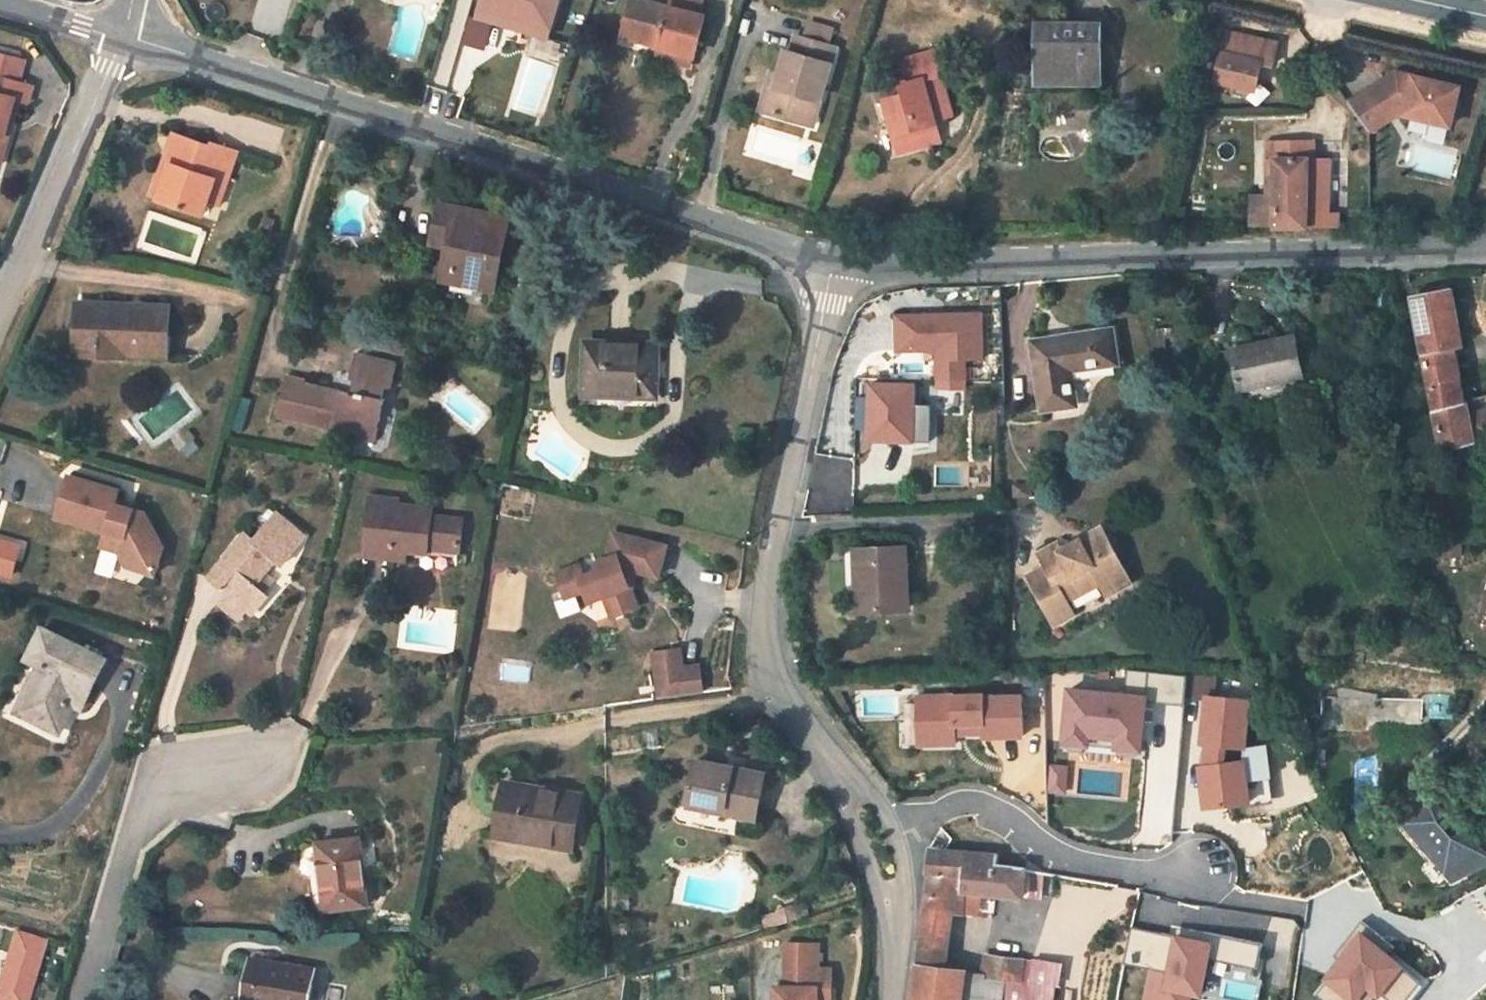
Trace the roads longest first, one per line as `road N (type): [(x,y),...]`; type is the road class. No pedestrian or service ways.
road 1 (unclassified): [(829,268),(122,41)]
road 2 (unclassified): [(1485,245),(829,268)]
road 3 (residential): [(829,268),(765,587),(764,645),(860,835)]
road 4 (residential): [(1208,877),(1069,861),(1020,821),(969,801),(860,835)]
road 5 (residential): [(273,762),(139,812),(85,999)]
road 6 (residential): [(122,41),(0,321)]
road 7 (residential): [(860,835),(892,974),(889,999)]
road 8 (unclassified): [(122,41),(0,5)]

